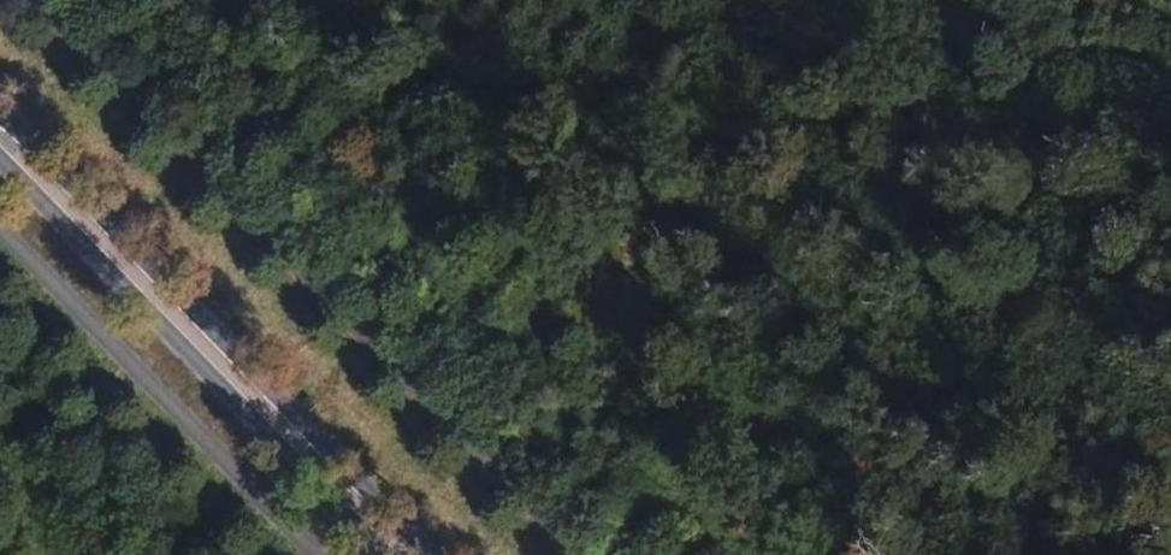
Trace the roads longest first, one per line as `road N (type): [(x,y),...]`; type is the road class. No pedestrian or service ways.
road 1 (primary): [(431,554),(0,113)]
road 2 (primary): [(0,163),(381,554)]

